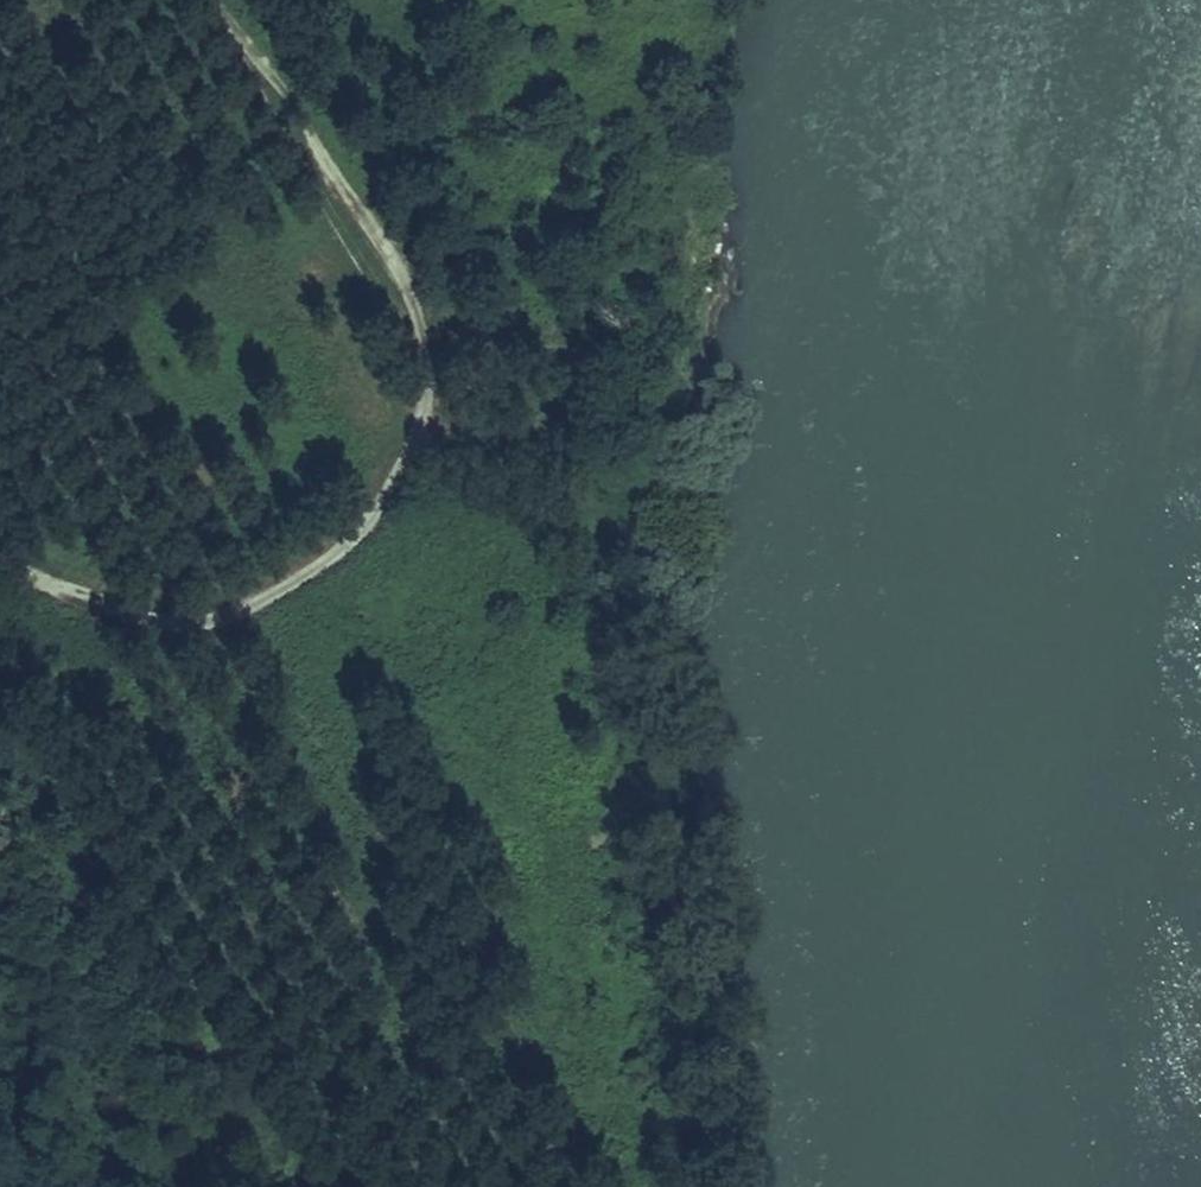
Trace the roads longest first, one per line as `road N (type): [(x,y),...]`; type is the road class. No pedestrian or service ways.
road 1 (track): [(0,573),(80,608),(179,620),(267,591),(346,545),(399,479),(428,417),(424,329),(408,257),(363,173),(219,0)]

